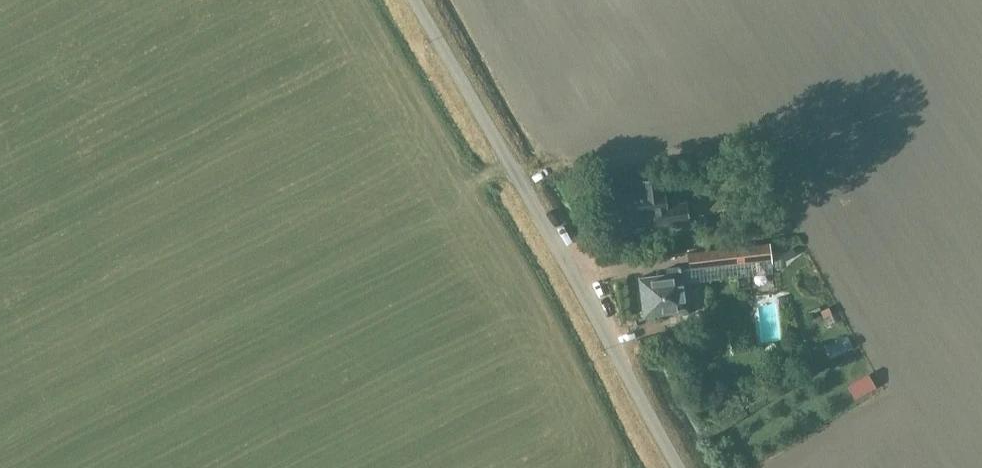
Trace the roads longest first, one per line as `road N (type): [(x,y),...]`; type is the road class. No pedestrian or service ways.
road 1 (unclassified): [(680,467),(415,0)]

